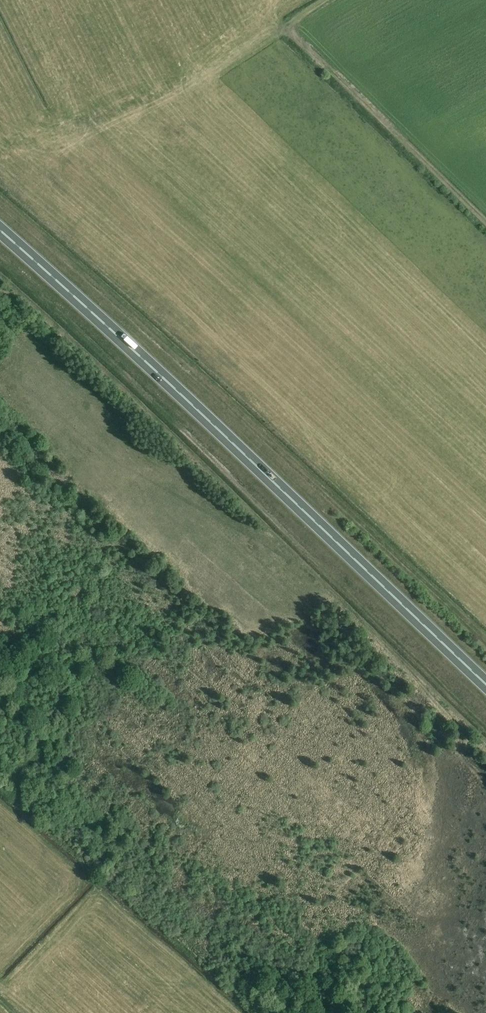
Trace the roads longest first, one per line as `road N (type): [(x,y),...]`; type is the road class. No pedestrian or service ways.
road 1 (trunk): [(485,684),(0,230)]
road 2 (track): [(327,0),(295,19),(293,36),(485,222)]

